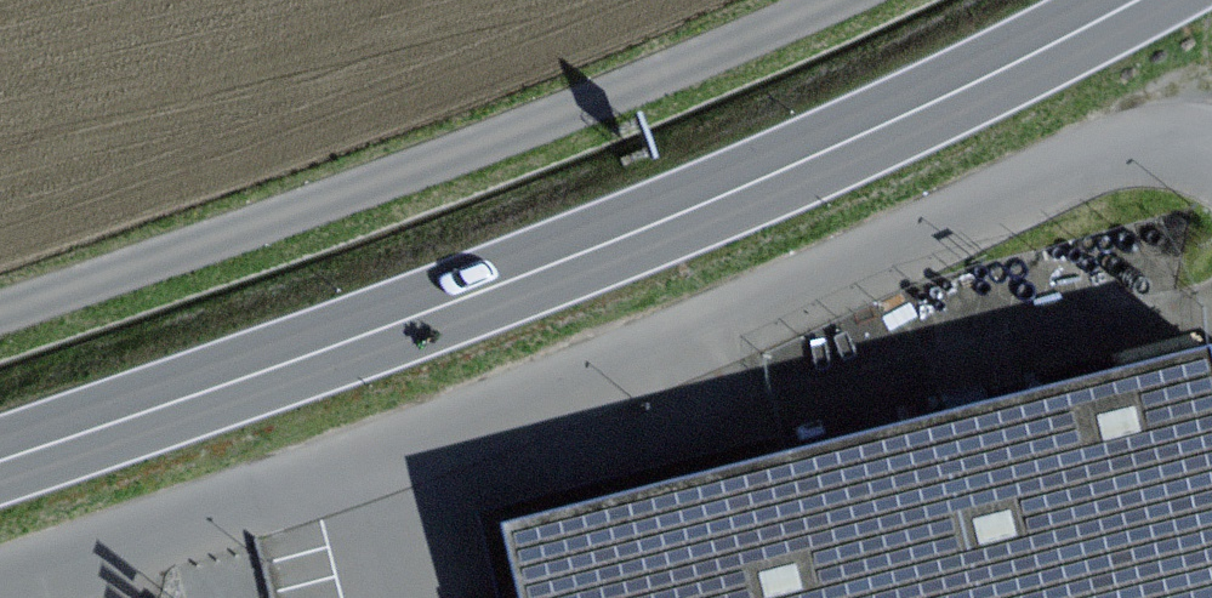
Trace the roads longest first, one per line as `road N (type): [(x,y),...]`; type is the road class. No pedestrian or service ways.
road 1 (unclassified): [(0,585),(658,357),(1121,152),(1173,142),(1211,149)]
road 2 (secondary): [(1137,0),(1005,70),(486,291),(0,455)]
road 3 (unclassified): [(0,311),(614,95),(840,0)]

